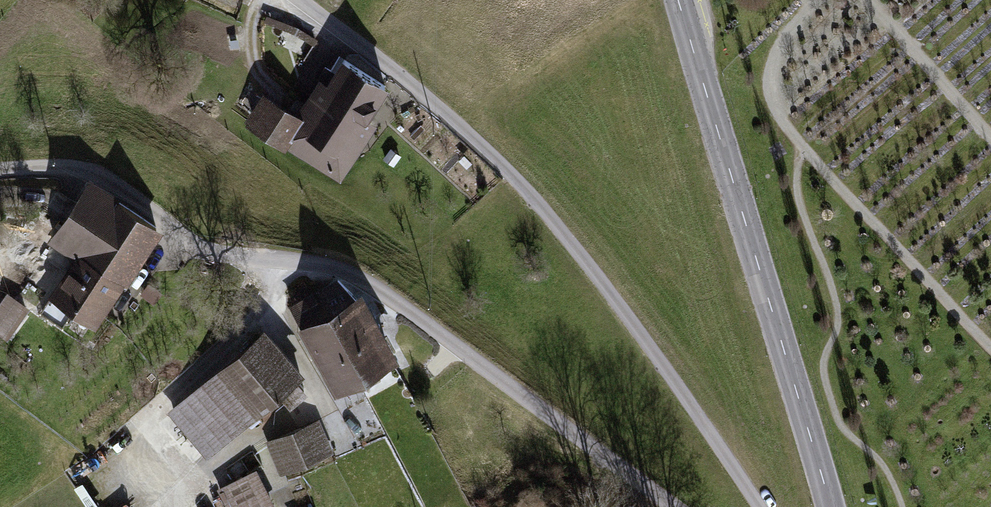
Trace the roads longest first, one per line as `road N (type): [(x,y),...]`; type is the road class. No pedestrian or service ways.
road 1 (residential): [(673,506),(356,277),(317,263),(207,250),(93,174),(0,171)]
road 2 (track): [(759,506),(523,186),(418,91),(299,0)]
road 3 (tertiary): [(831,506),(678,0)]
road 4 (track): [(263,0),(252,24),(252,57),(293,107)]

